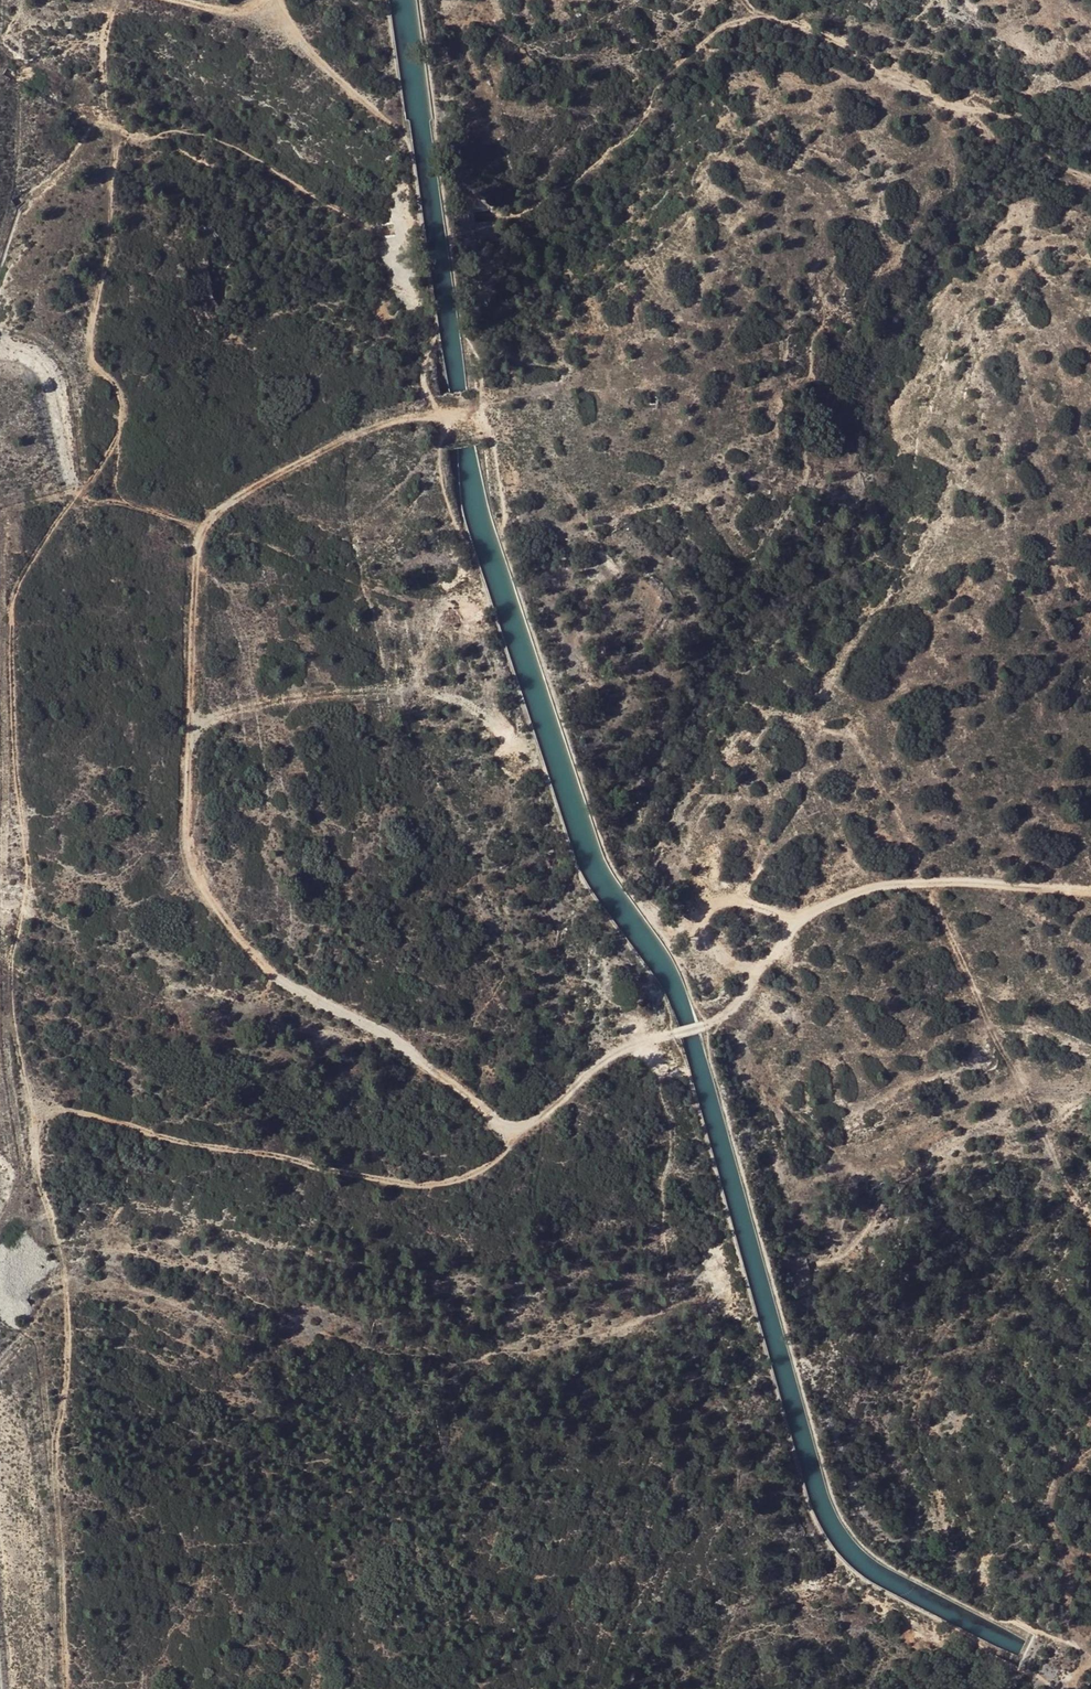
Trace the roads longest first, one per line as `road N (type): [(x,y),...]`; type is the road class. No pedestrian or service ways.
road 1 (track): [(85,496),(176,520),(200,544),(185,846),(214,902),(266,969),(394,1036),(513,1132)]
road 2 (track): [(1090,180),(1016,122),(947,104),(770,15),(716,31),(655,90),(615,154),(531,209),(498,215),(449,169)]
road 3 (track): [(41,1106),(167,1138),(430,1183),(497,1160),(513,1132),(557,1107),(599,1065),(677,1033)]
road 4 (track): [(677,1033),(702,1028),(730,1005),(794,925),(858,891),(927,883),(1090,887)]
road 5 (track): [(1090,1227),(927,883)]
road 6 (track): [(280,0),(285,29),(409,143)]
road 7 (track): [(285,29),(166,0)]

